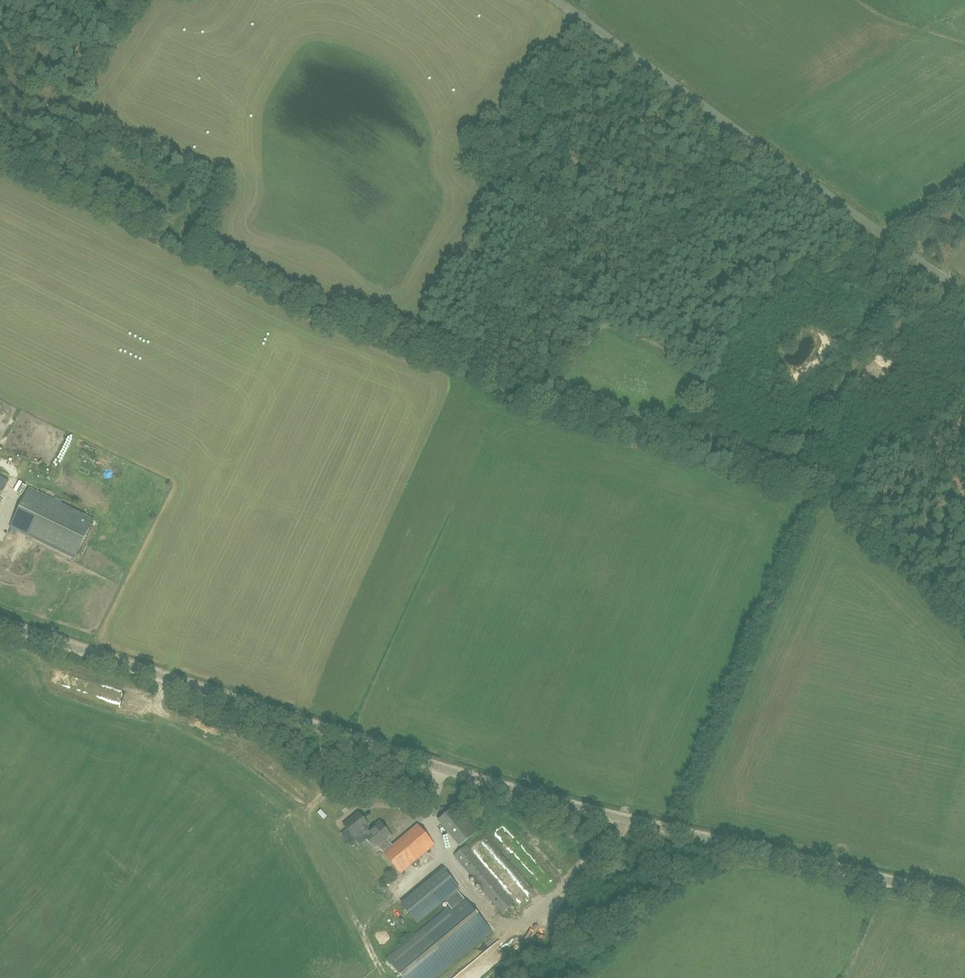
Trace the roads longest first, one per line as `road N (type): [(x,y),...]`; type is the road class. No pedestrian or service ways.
road 1 (unclassified): [(964,899),(594,817),(0,629)]
road 2 (unclassified): [(964,287),(565,0)]

